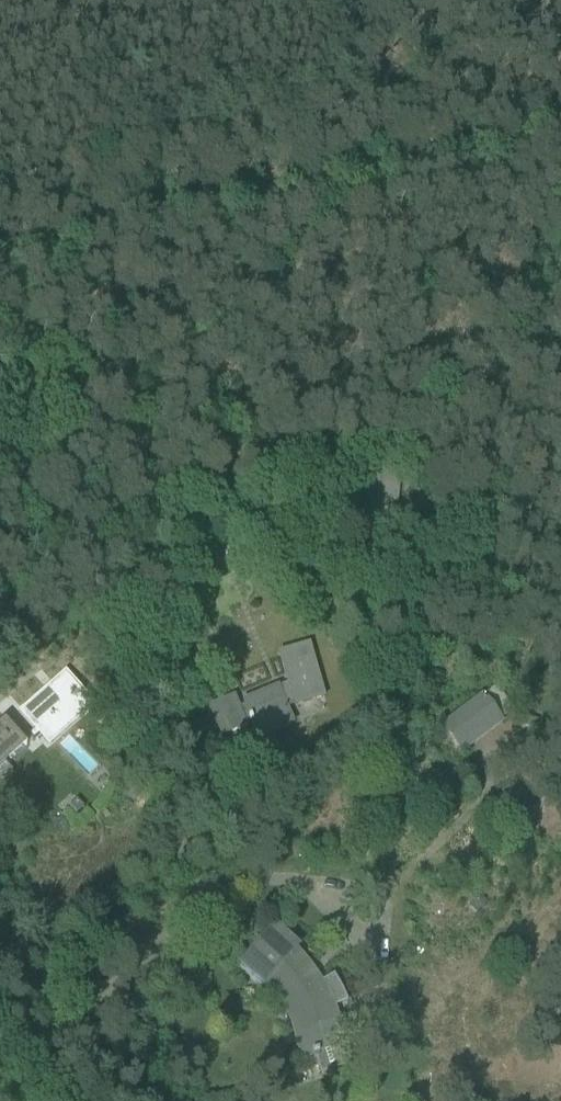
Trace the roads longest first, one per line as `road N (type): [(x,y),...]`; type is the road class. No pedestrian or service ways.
road 1 (track): [(0,260),(560,129)]

